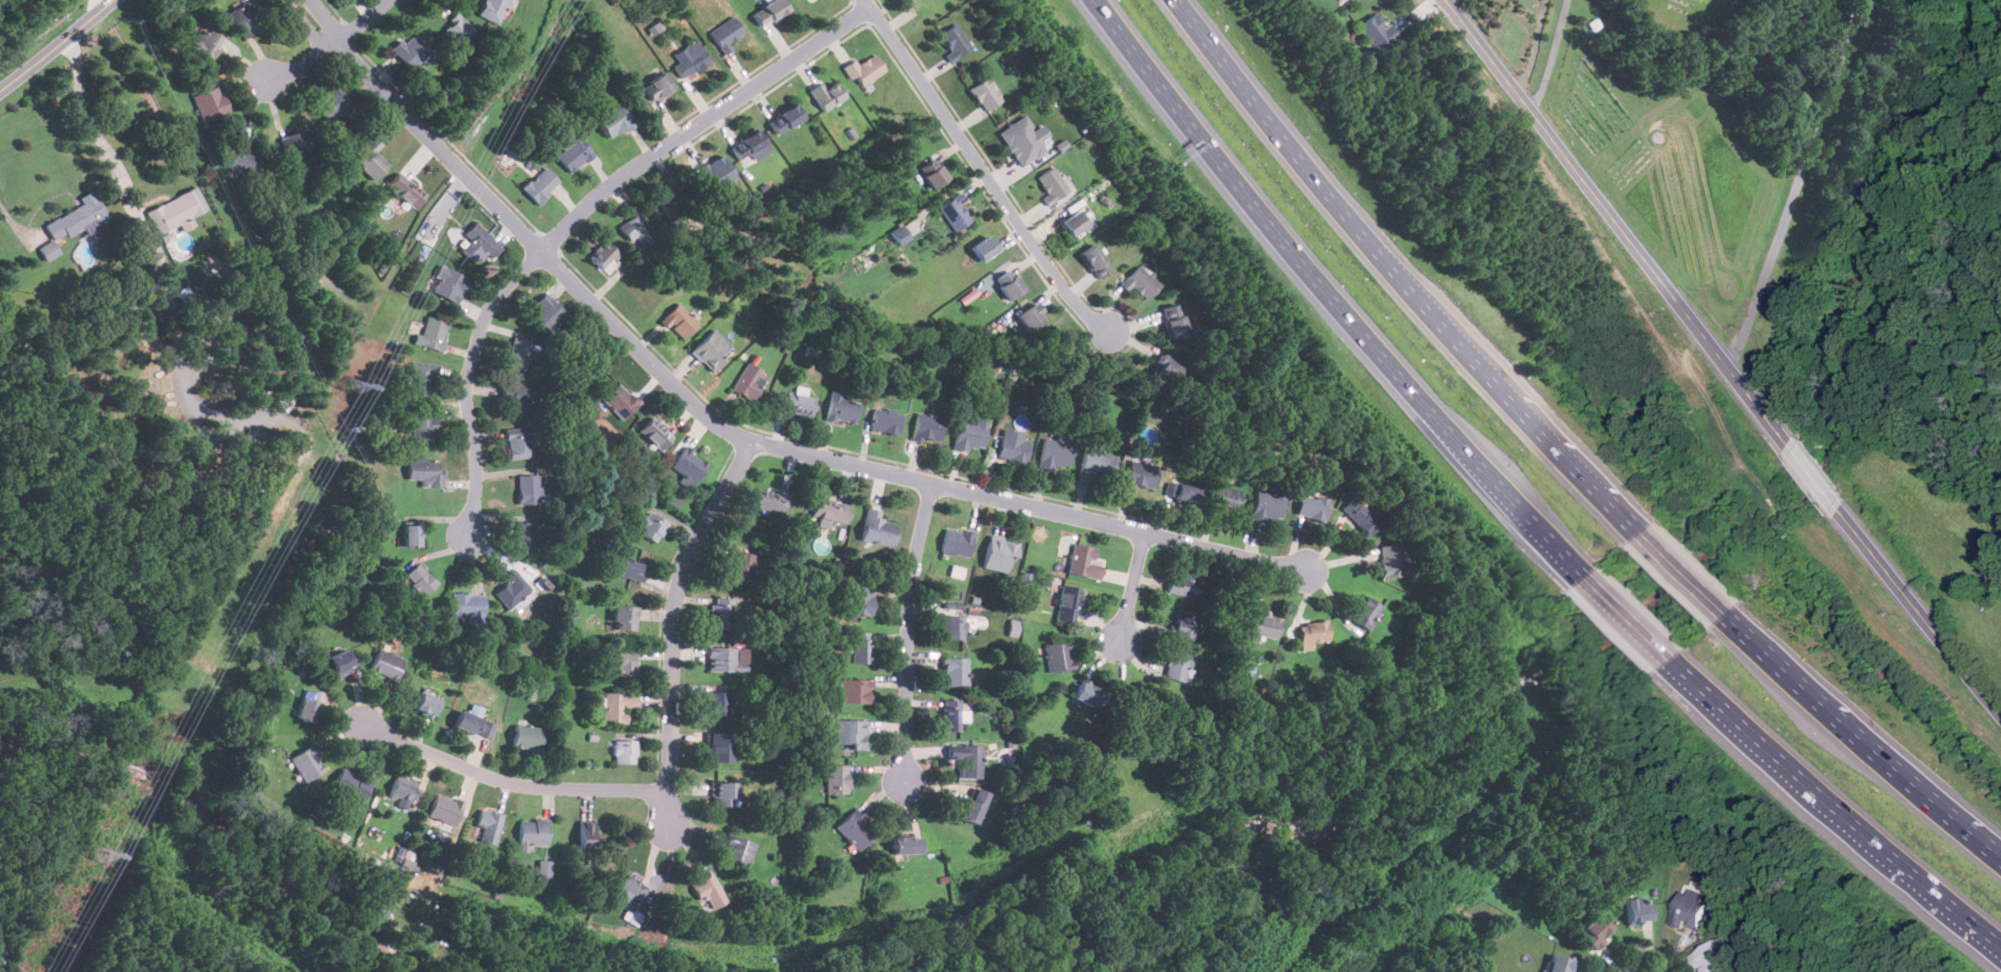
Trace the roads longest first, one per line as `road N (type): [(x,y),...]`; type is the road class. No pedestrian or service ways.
road 1 (residential): [(302,0),(692,402),(738,435),(1307,571)]
road 2 (motorway): [(1097,0),(1410,389),(1588,579)]
road 3 (residential): [(870,6),(622,180),(493,303),(468,387),(478,469),(469,535)]
road 4 (tertiary): [(1449,0),(1788,444)]
road 5 (motorway): [(1673,661),(2000,949)]
road 6 (residential): [(1112,336),(1072,297),(866,0)]
road 7 (residential): [(750,440),(676,595),(670,826)]
road 8 (motorway): [(1644,536),(1380,253)]
road 9 (motorway): [(2000,858),(1733,621)]
road 10 (motorway): [(1380,253),(1175,0)]
road 11 (residential): [(669,790),(524,785),(364,725)]
road 12 (residential): [(932,483),(909,605),(906,783)]
road 13 (tertiary): [(1837,507),(2000,713)]
road 14 (tertiary): [(114,0),(0,91)]
road 15 (residential): [(267,79),(312,60),(387,0)]
road 16 (motorway): [(1733,621),(1644,536)]

